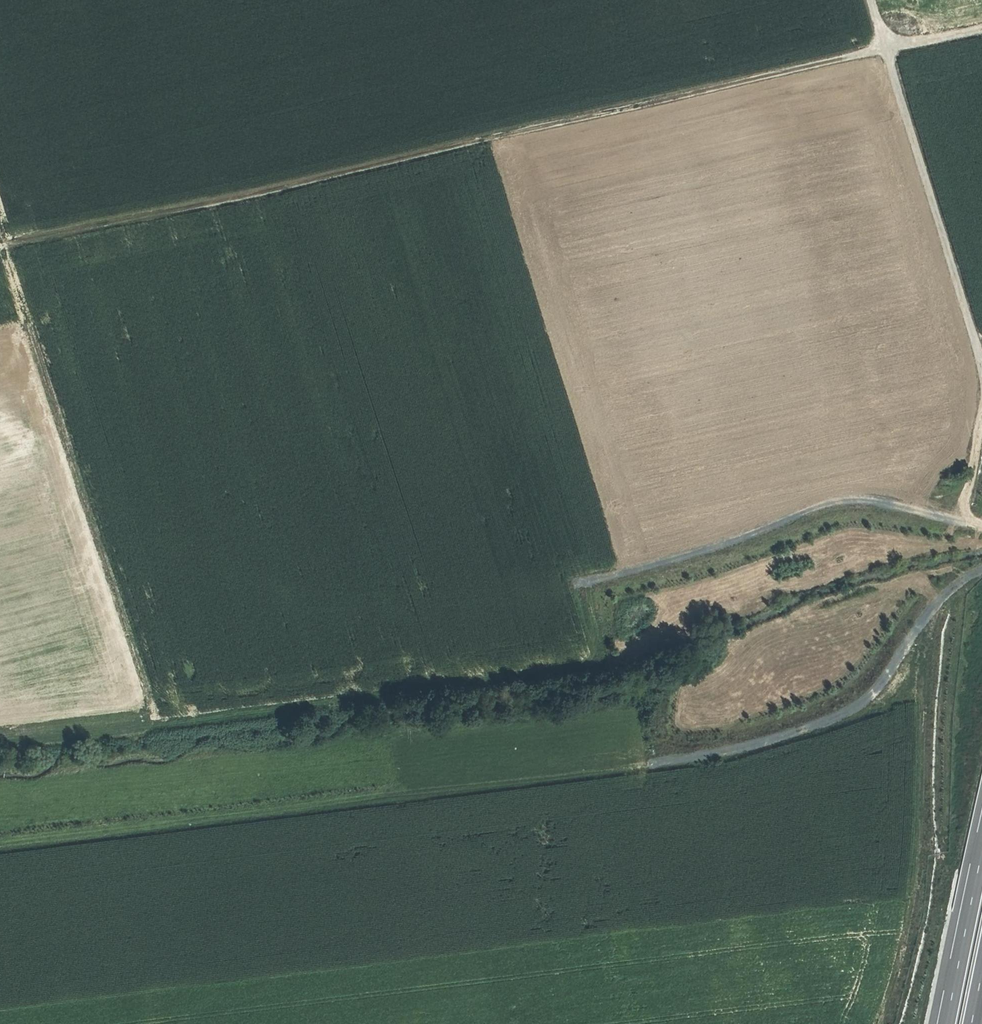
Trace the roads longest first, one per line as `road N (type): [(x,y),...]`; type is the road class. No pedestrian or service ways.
road 1 (track): [(0,738),(563,678),(590,665),(596,645),(581,578),(849,497),(981,525)]
road 2 (track): [(0,843),(651,760),(746,740),(823,713),(875,682),(924,613),(960,578),(981,570)]
road 3 (track): [(981,20),(2,247)]
road 4 (track): [(876,0),(980,365),(963,524)]
road 5 (track): [(156,726),(0,239)]
road 6 (track): [(924,613),(913,901),(879,1023)]
road 7 (motorway): [(981,838),(944,1023)]

